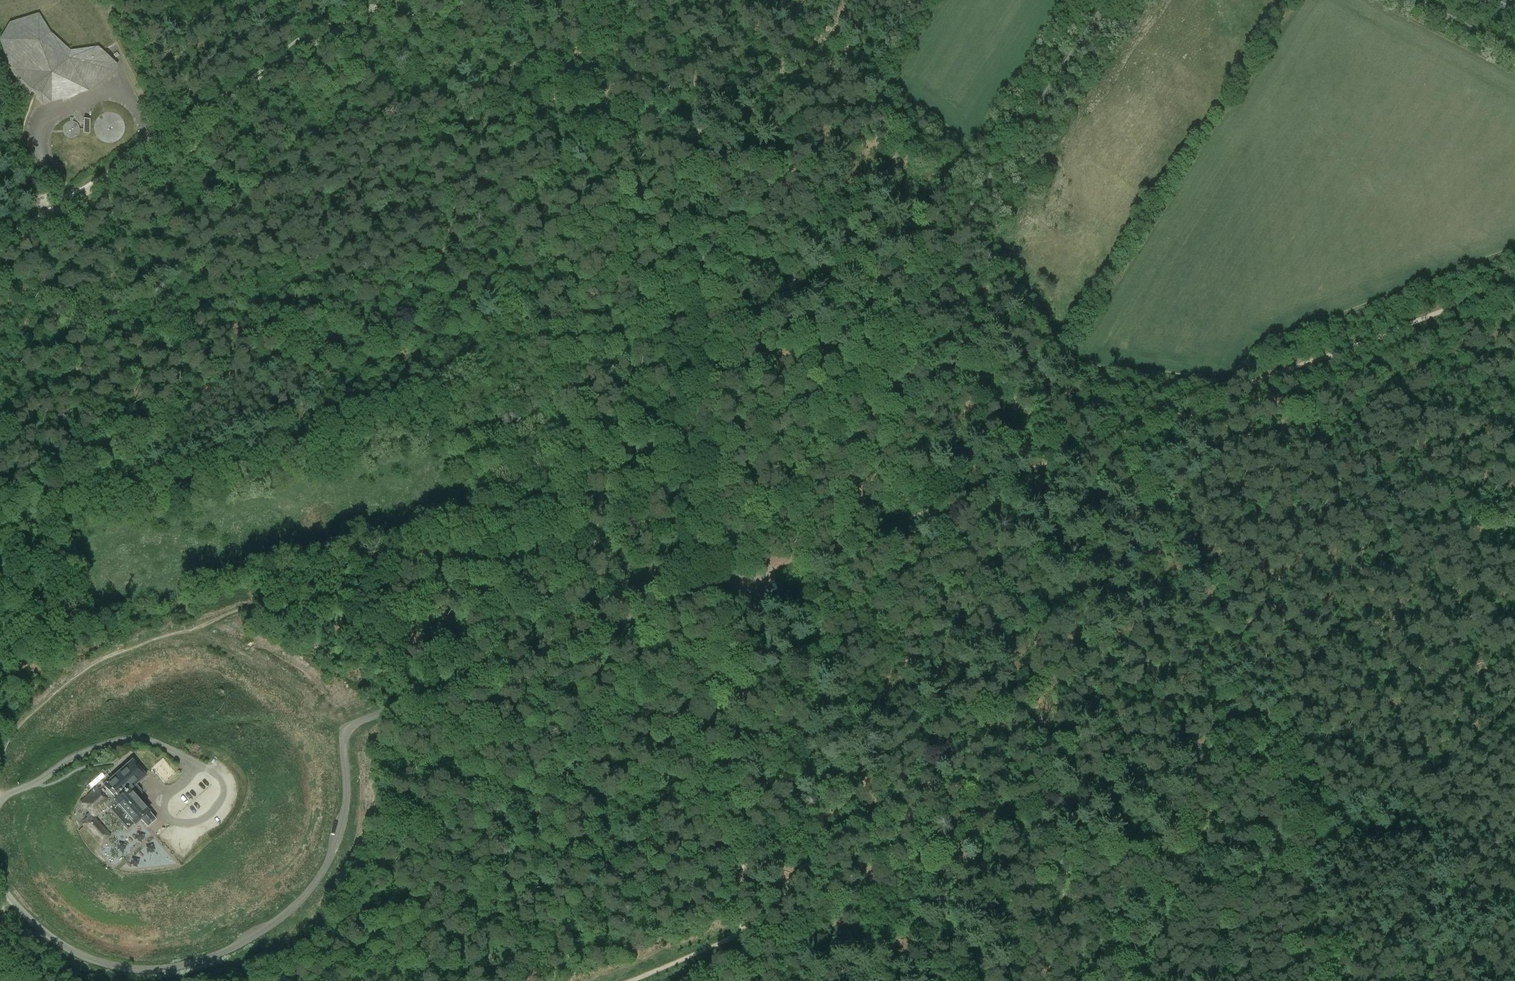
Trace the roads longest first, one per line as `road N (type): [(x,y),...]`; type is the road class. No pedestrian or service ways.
road 1 (unclassified): [(0,883),(45,933),(112,967),(161,970),(226,951),(283,917),(325,869),(346,801),(344,750),(357,724),(713,587),(1110,0)]
road 2 (track): [(1051,472),(1514,285)]
road 3 (track): [(0,246),(322,30),(387,0)]
road 4 (track): [(727,576),(745,933)]
road 5 (track): [(745,933),(1071,793)]
road 6 (track): [(727,576),(744,584),(1051,472)]
road 7 (track): [(745,933),(632,980)]

